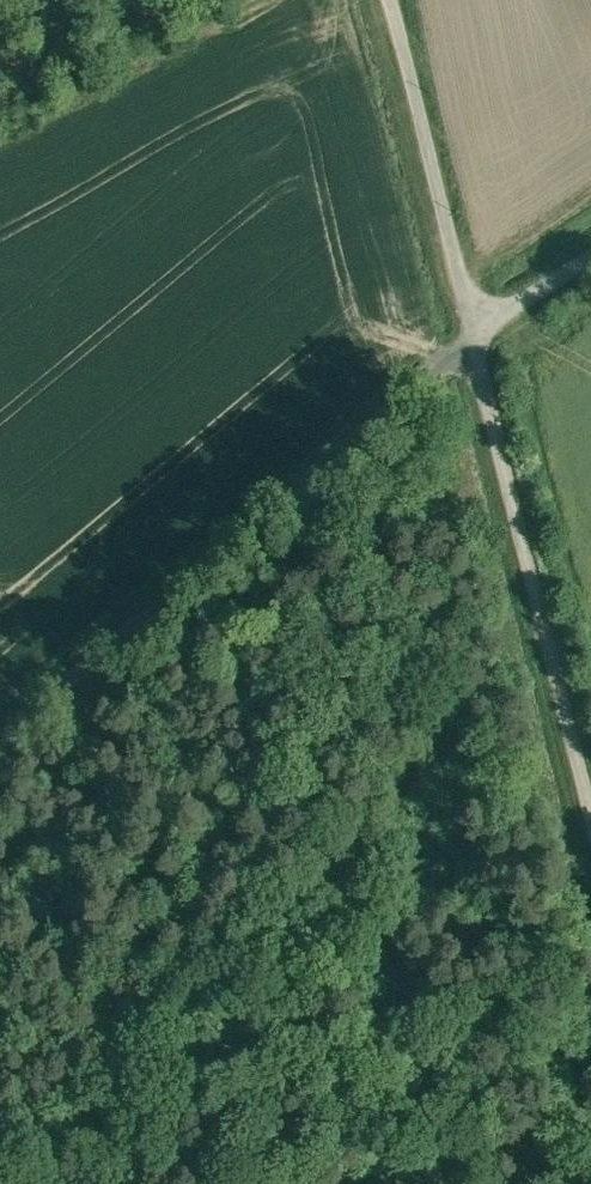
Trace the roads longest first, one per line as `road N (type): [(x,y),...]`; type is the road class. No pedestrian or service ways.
road 1 (track): [(0,735),(484,333)]
road 2 (unclassified): [(590,837),(484,333)]
road 3 (unclassified): [(484,333),(387,0)]
road 4 (unclassified): [(484,333),(590,262)]

